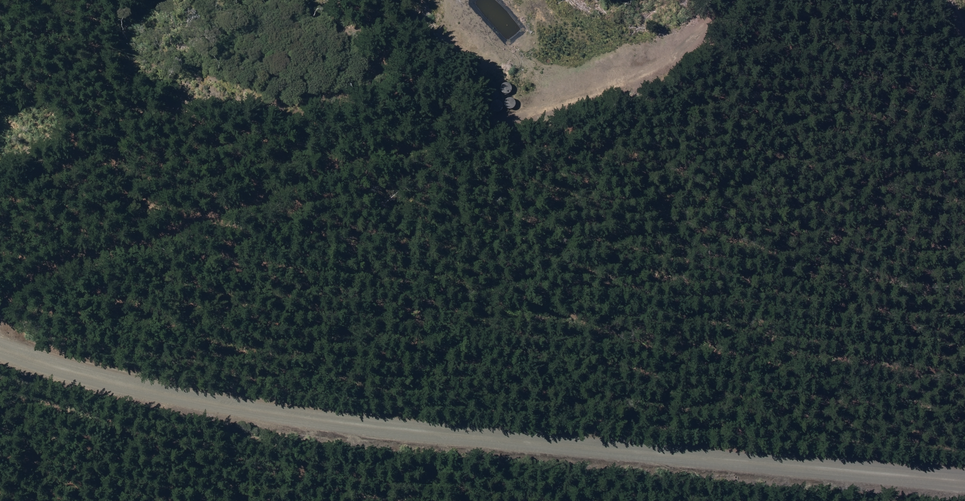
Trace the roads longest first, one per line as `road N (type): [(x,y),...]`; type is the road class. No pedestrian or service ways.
road 1 (track): [(0,351),(224,408),(675,461),(964,480)]
road 2 (track): [(733,0),(677,53),(625,79),(354,165),(141,247),(70,261),(17,286),(0,307)]

